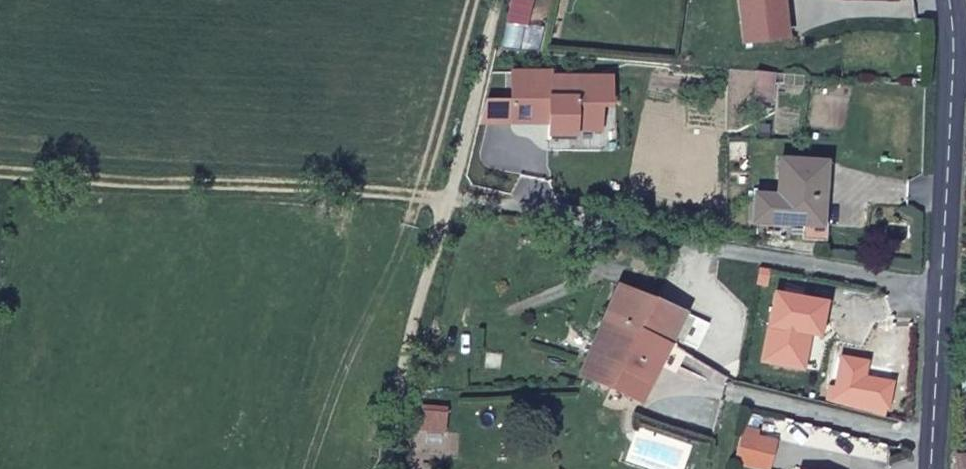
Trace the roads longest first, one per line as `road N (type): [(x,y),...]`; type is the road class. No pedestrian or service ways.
road 1 (track): [(449,199),(941,292)]
road 2 (track): [(497,0),(384,468)]
road 3 (track): [(449,199),(0,173)]
road 4 (secondary): [(931,468),(953,29)]

